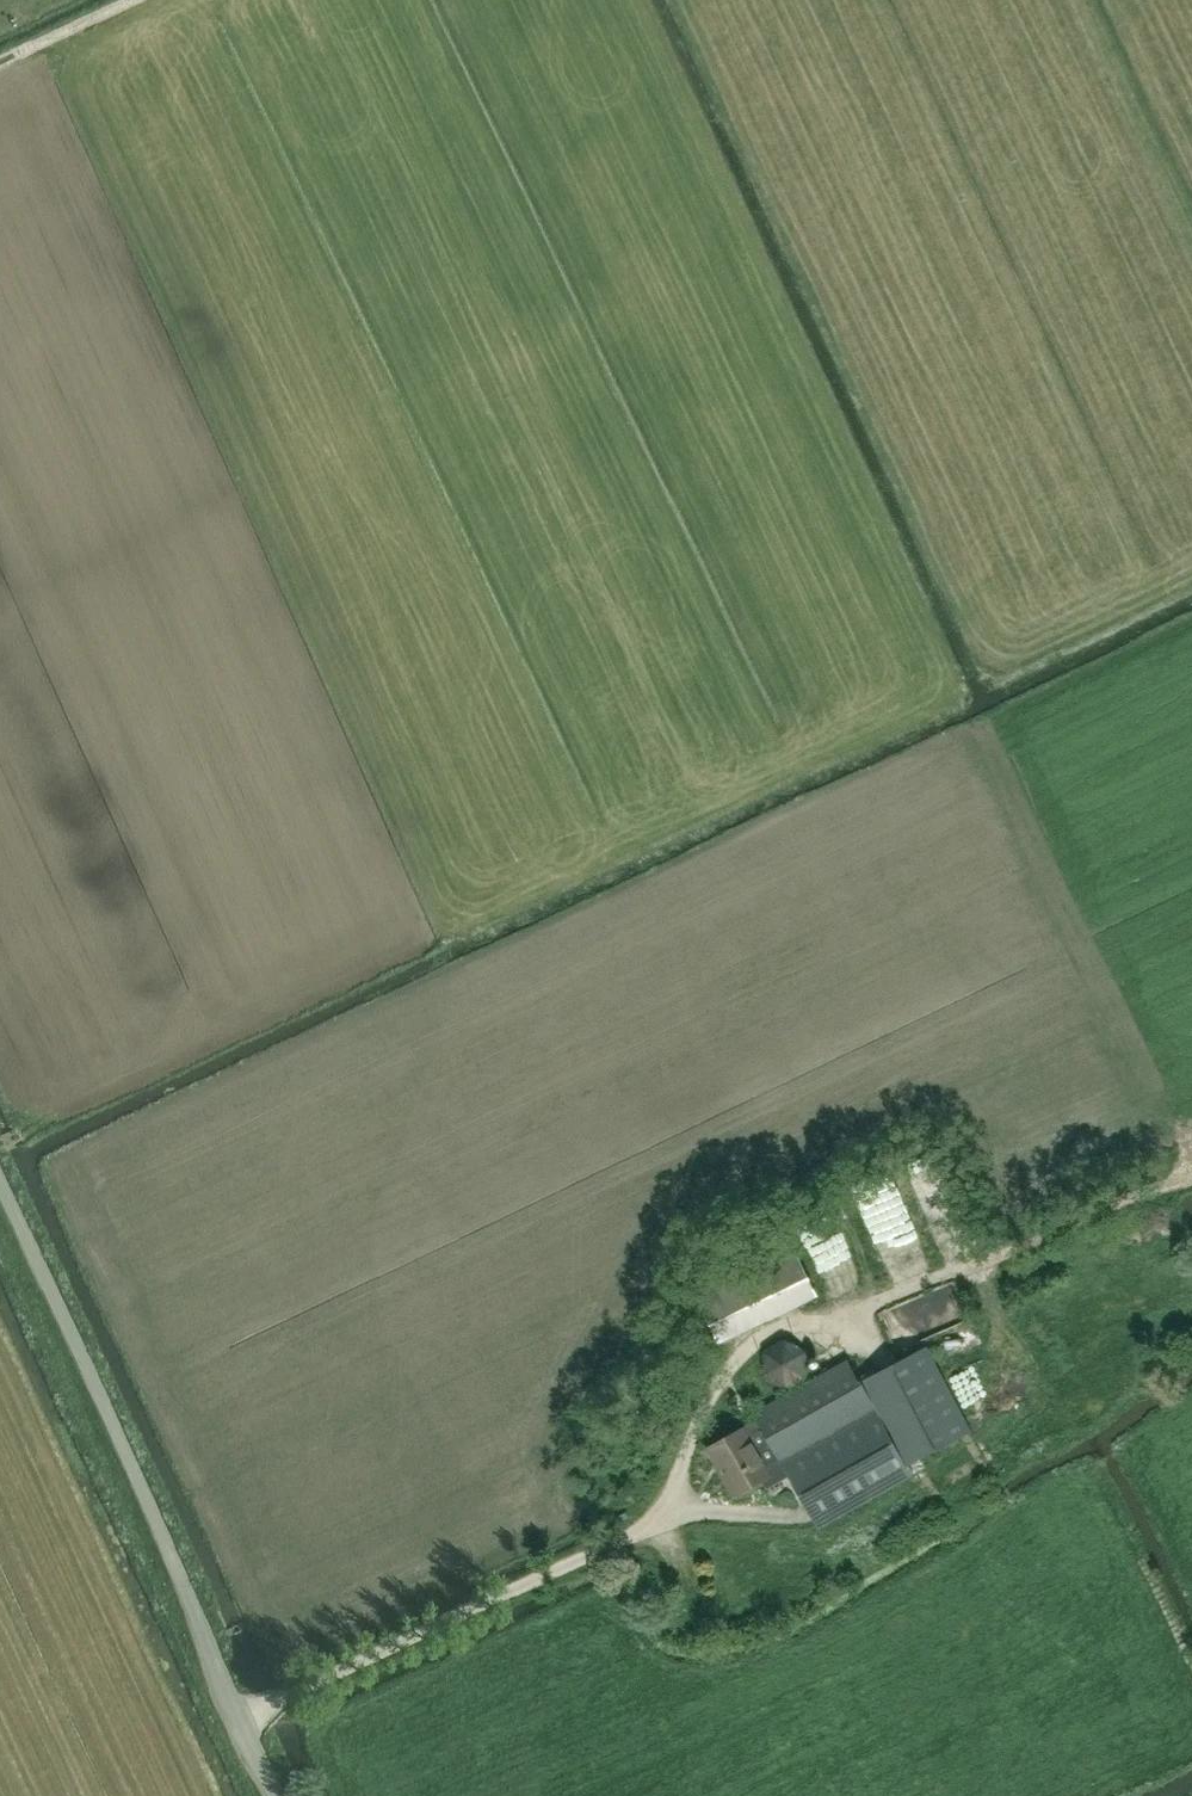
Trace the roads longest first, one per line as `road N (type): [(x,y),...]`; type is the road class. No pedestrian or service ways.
road 1 (unclassified): [(278,1795),(0,1196)]

